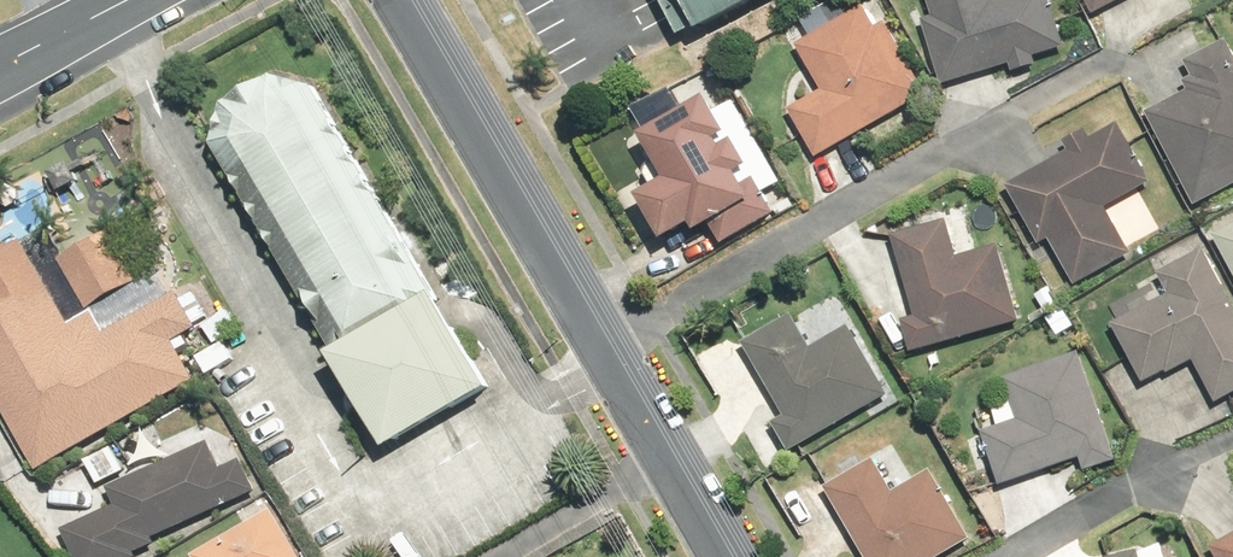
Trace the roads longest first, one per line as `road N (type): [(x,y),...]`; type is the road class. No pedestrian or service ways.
road 1 (residential): [(401,0),(611,376),(724,556)]
road 2 (tertiary): [(132,0),(0,68)]

